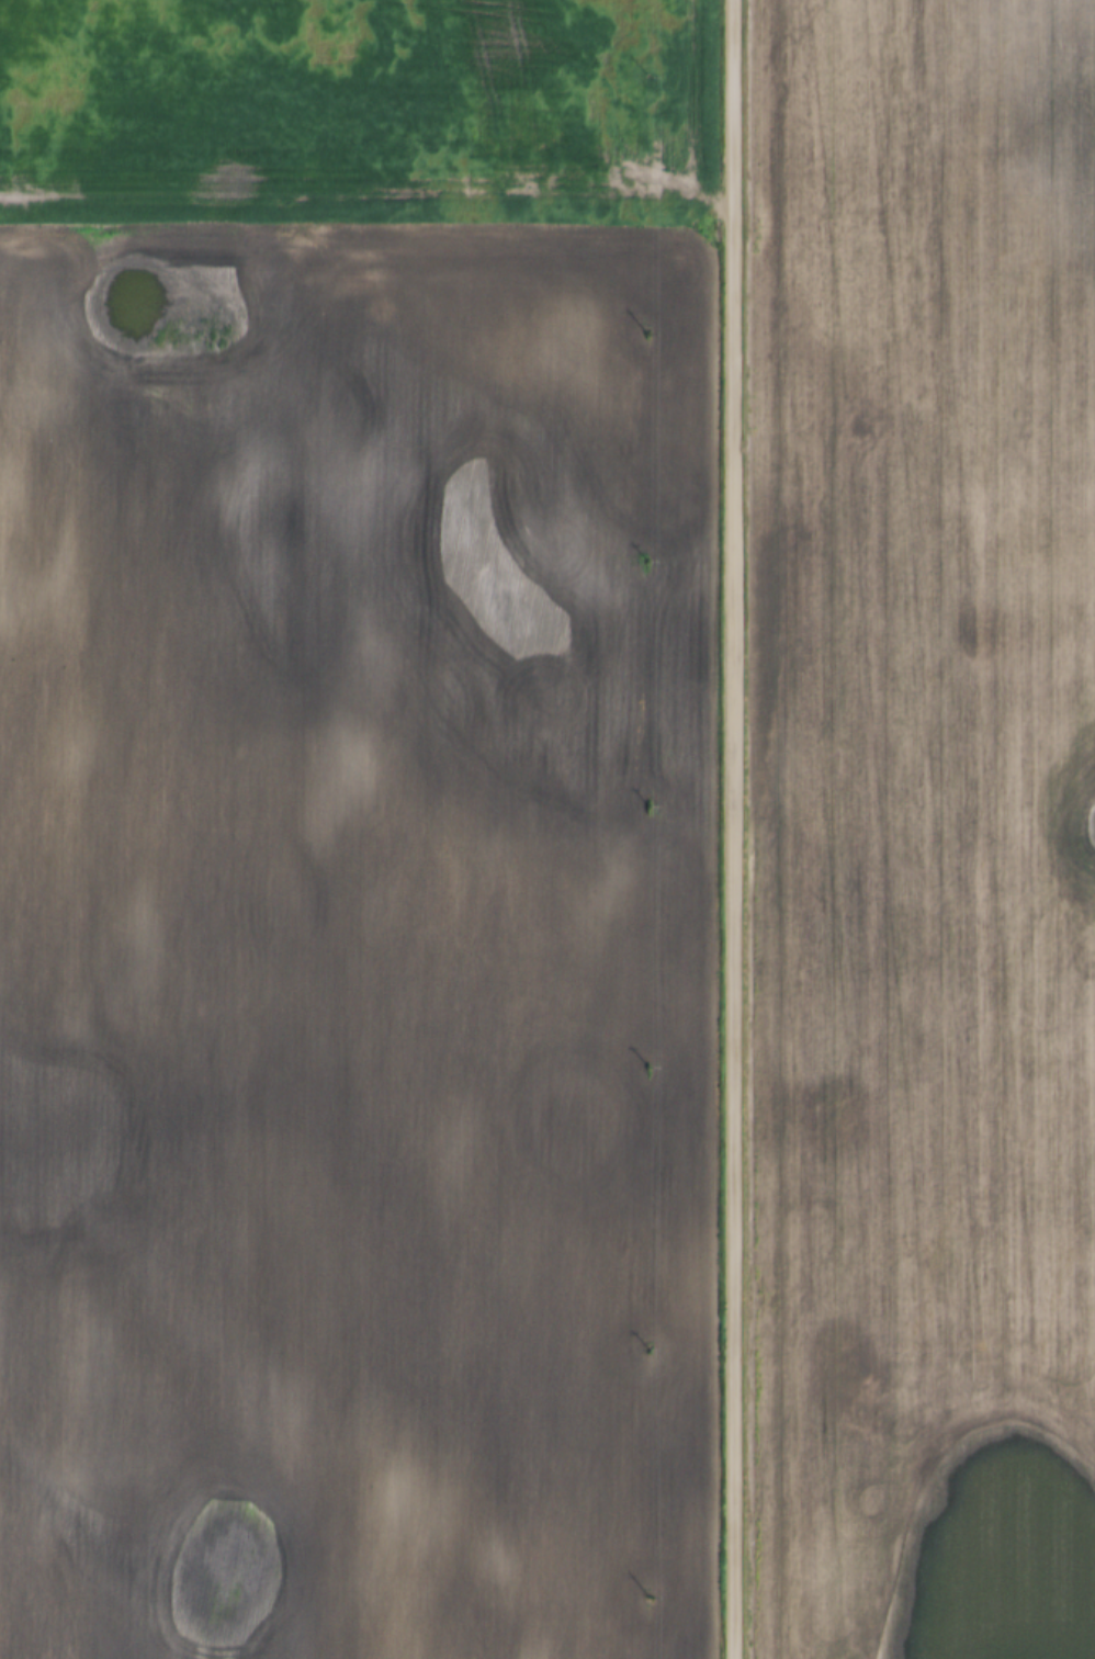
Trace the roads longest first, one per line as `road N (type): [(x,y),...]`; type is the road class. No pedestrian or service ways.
road 1 (residential): [(730,1658),(729,0)]

